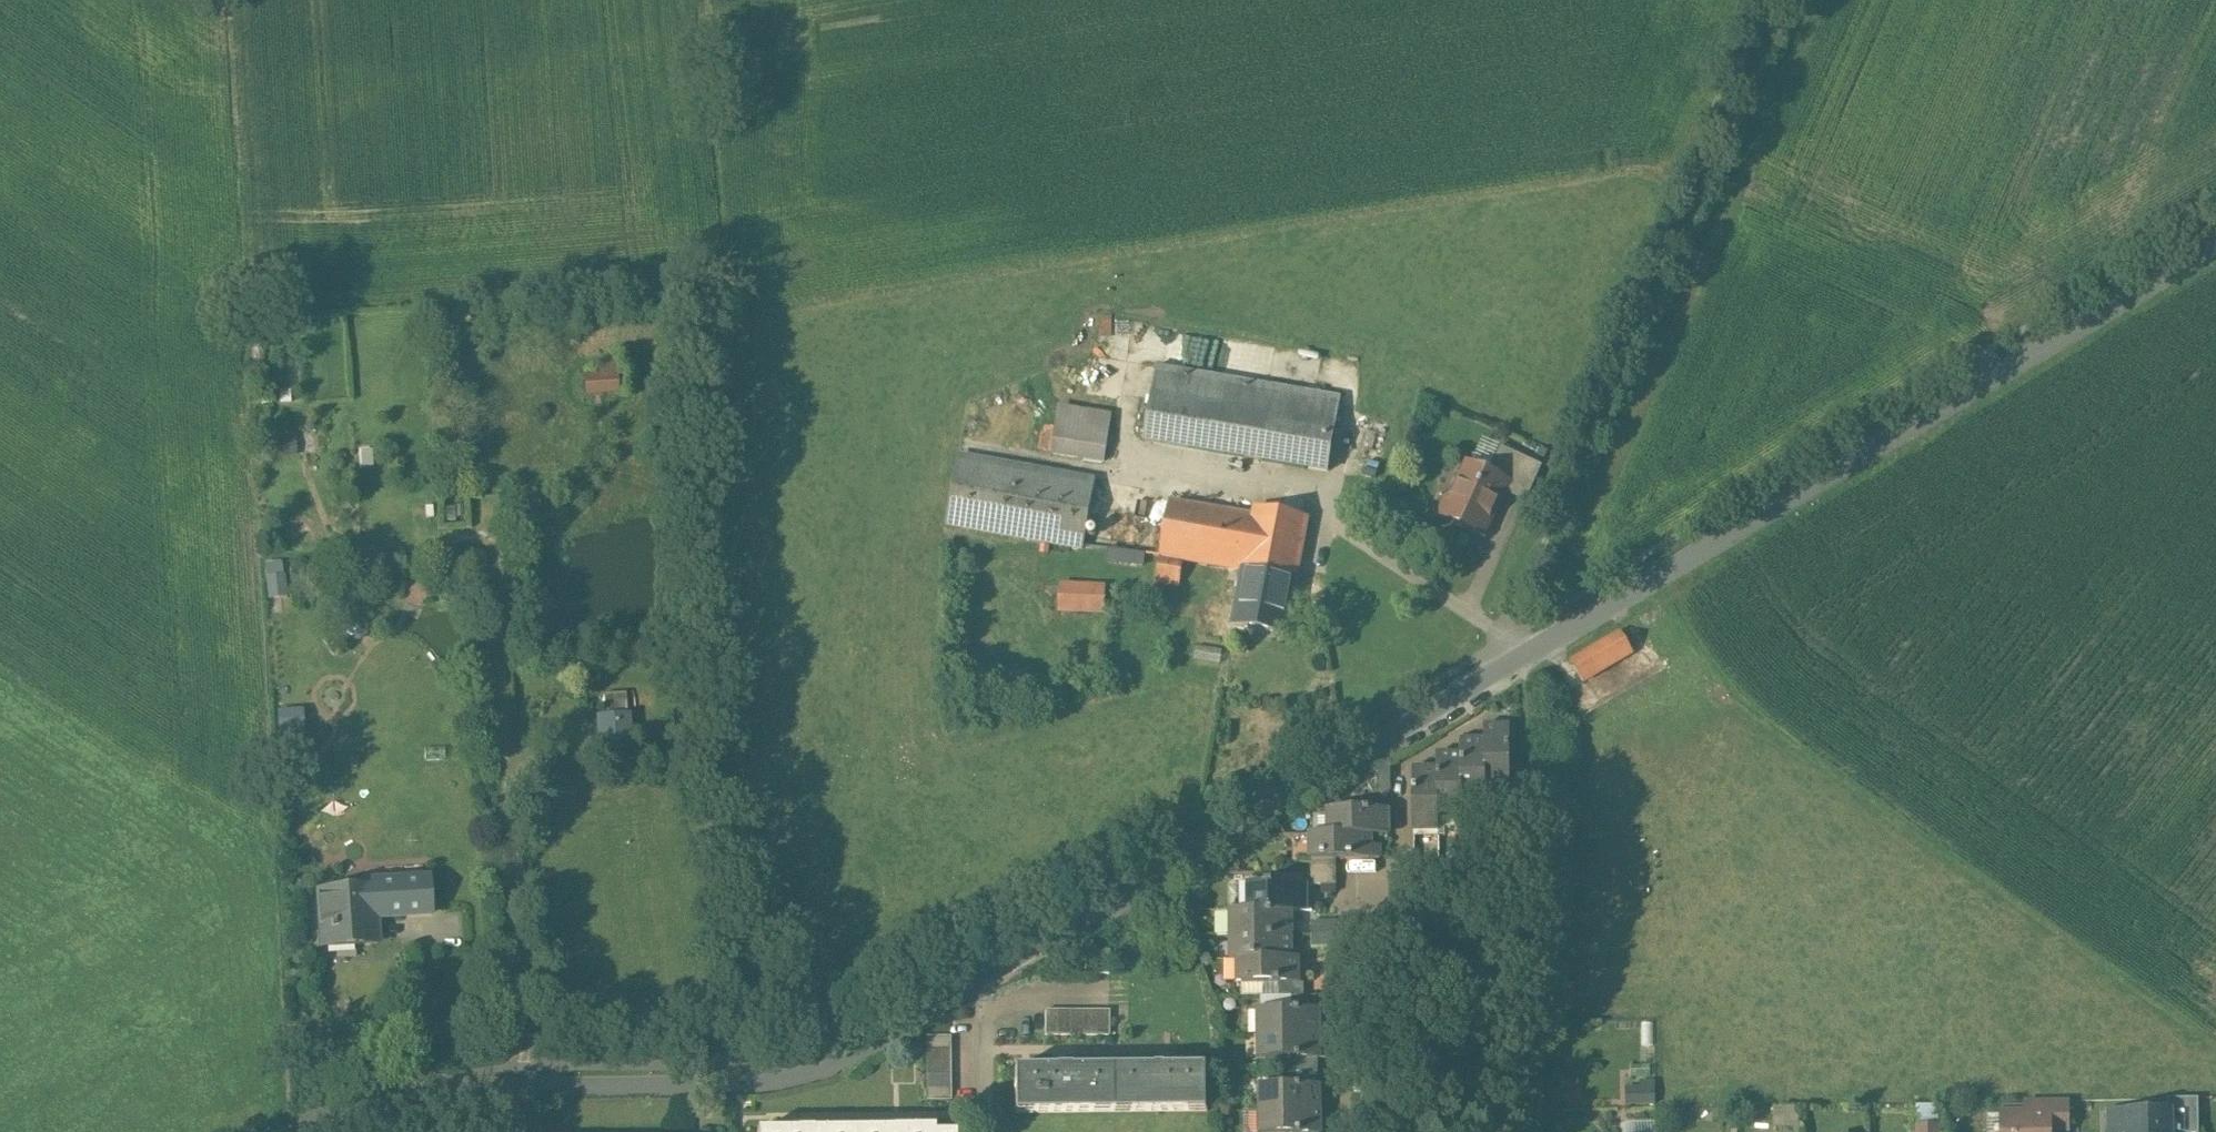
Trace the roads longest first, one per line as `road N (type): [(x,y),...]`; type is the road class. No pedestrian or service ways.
road 1 (residential): [(982,978),(1652,575)]
road 2 (track): [(1503,629),(1783,0)]
road 3 (unclassified): [(1652,575),(2215,243)]
road 4 (residential): [(494,538),(527,1086)]
road 5 (residential): [(527,1086),(806,1072),(851,1056),(982,978)]
road 6 (track): [(1503,1131),(1532,892),(1519,656)]
road 7 (residential): [(1351,1131),(1351,936),(1378,899)]
road 8 (residential): [(338,1131),(398,1107),(527,1086)]
road 9 (residential): [(986,1131),(982,978)]

